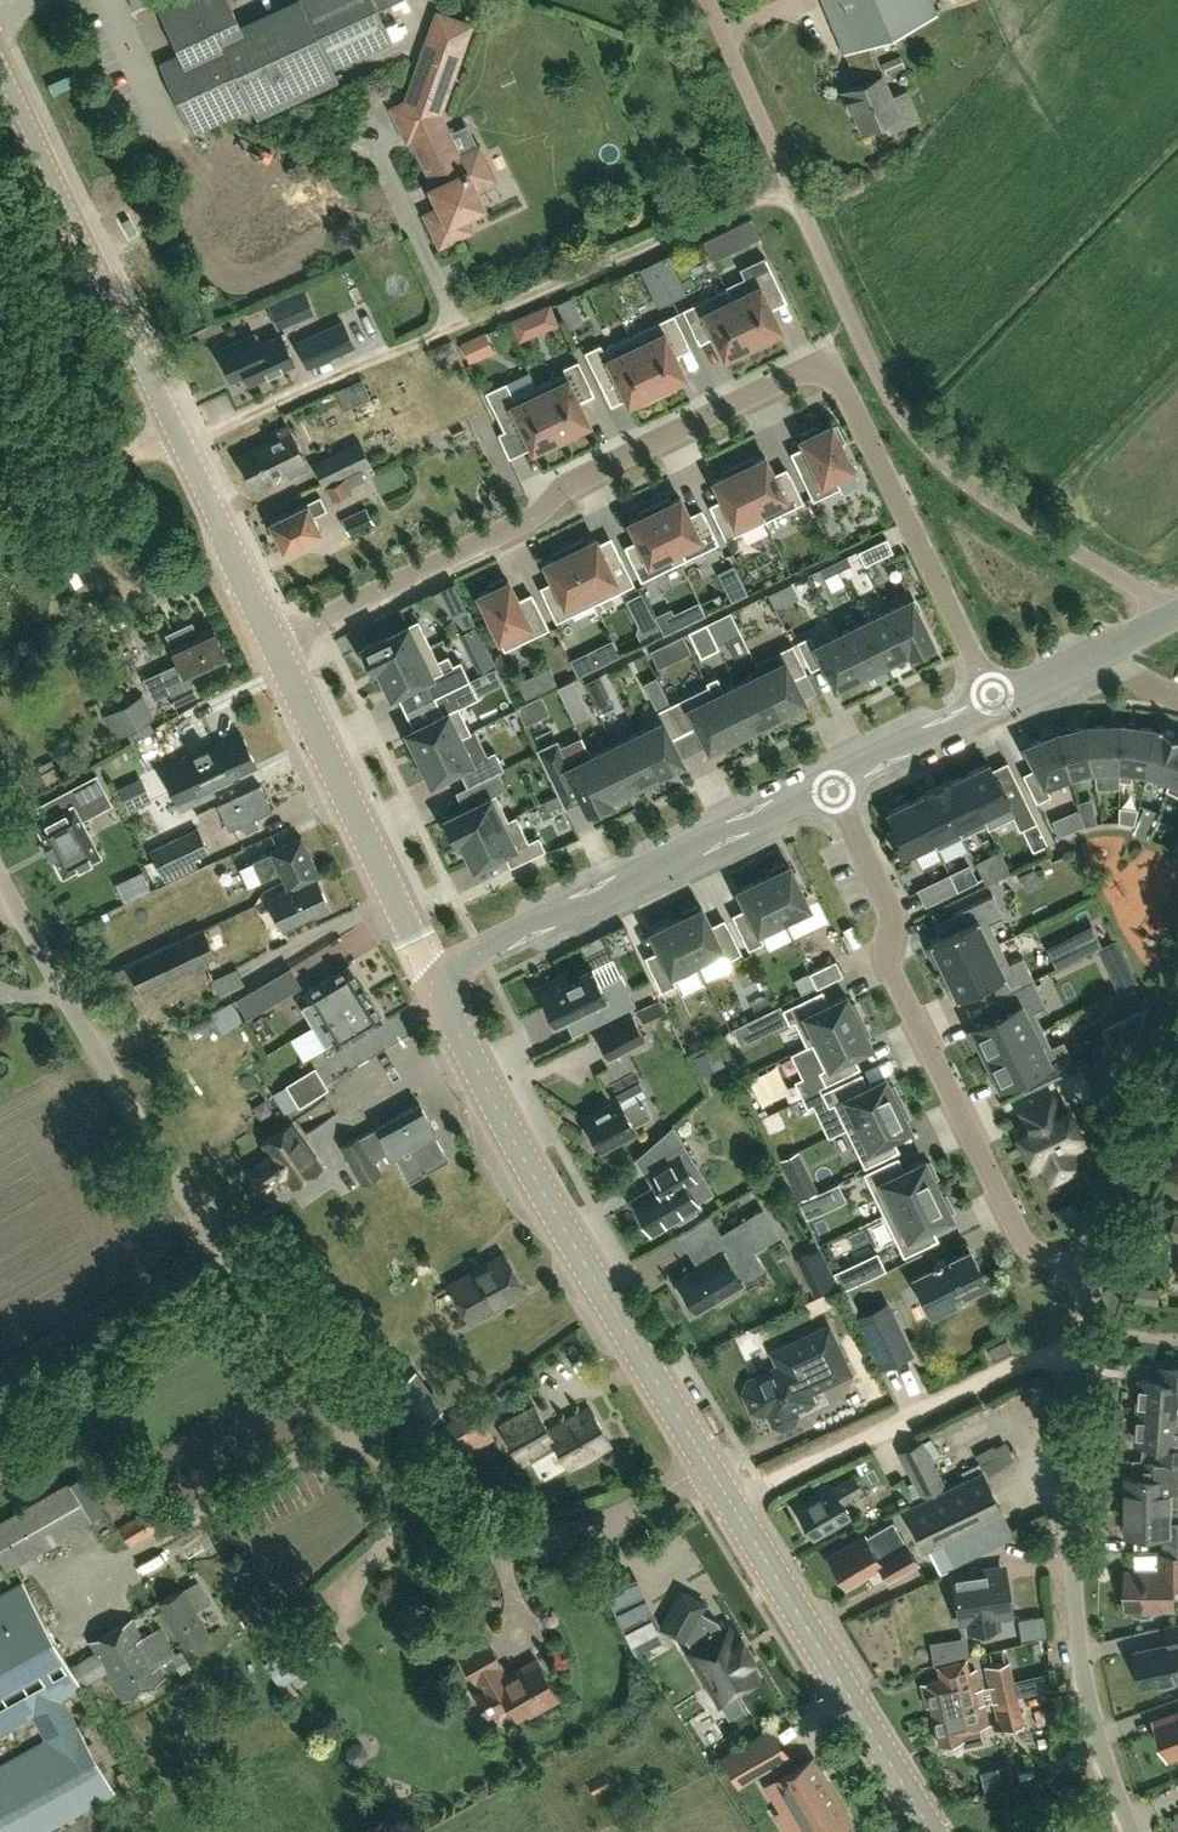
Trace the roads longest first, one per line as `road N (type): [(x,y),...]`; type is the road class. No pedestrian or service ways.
road 1 (residential): [(995,704),(830,357),(568,484),(531,518),(274,641)]
road 2 (track): [(1177,612),(995,502),(905,419),(704,0)]
road 3 (track): [(790,179),(184,444)]
road 4 (unclassified): [(274,641),(0,59)]
road 5 (residential): [(706,1463),(617,1520),(474,1529),(434,1519),(354,1445),(219,1252)]
road 6 (residential): [(1099,1273),(1054,1262),(1013,1227),(895,981),(886,957),(887,902),(830,784)]
road 7 (unclassified): [(1136,1831),(1099,1726),(1073,1567),(1077,1363),(1099,1273)]
road 8 (tertiary): [(706,1463),(522,1156),(442,993)]
road 9 (residential): [(219,1252),(110,1070),(0,857)]
road 10 (tertiary): [(442,993),(464,961),(500,942),(830,784)]
road 11 (tertiary): [(932,1831),(706,1463)]
road 12 (unclassified): [(442,993),(274,641)]
road 13 (track): [(732,1505),(1006,1370),(1077,1363)]
road 14 (unclassified): [(0,1377),(219,1252)]
road 15 (unclassified): [(1099,1273),(1177,1061)]
road 16 (track): [(179,432),(0,510)]
road 17 (tertiary): [(830,784),(995,704)]

